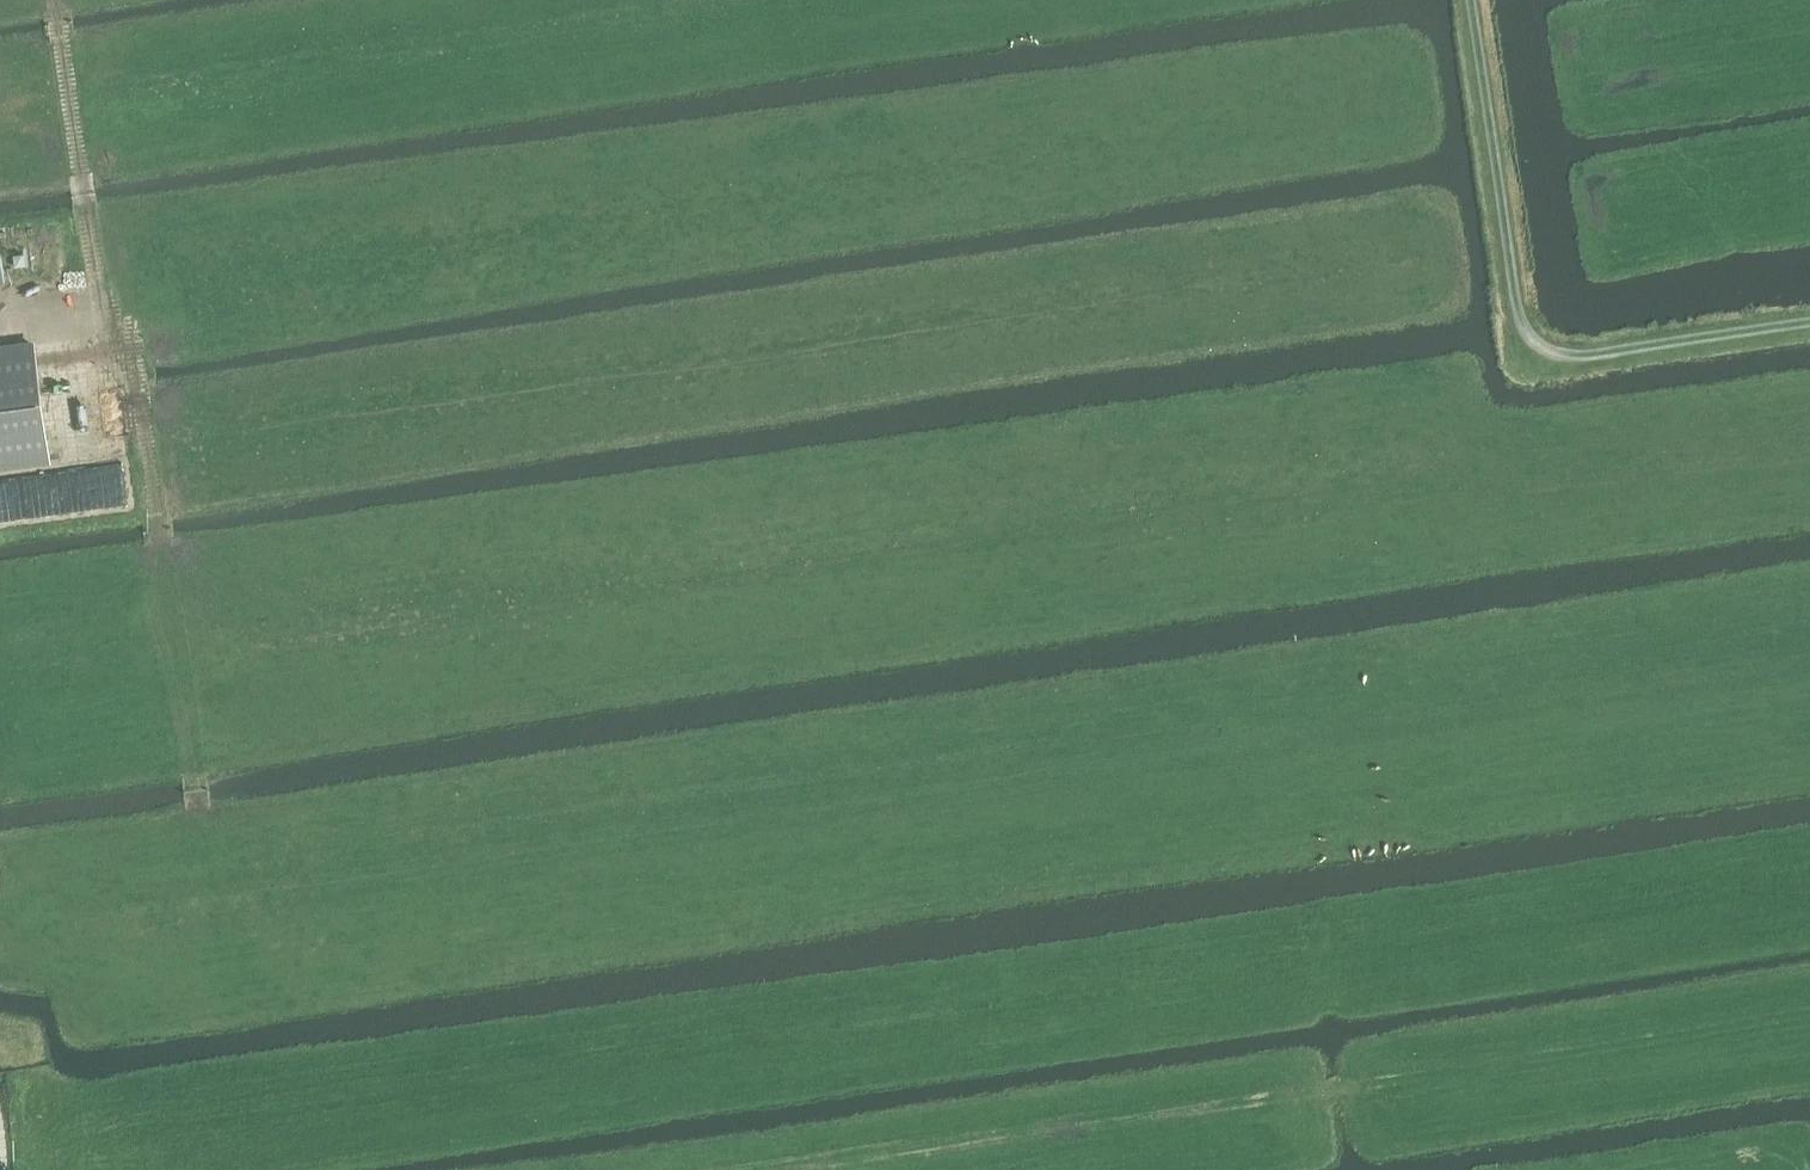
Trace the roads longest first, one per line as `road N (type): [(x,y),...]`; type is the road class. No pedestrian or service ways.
road 1 (track): [(1406,1082),(662,1169)]
road 2 (track): [(1809,322),(1582,356),(1533,339),(1518,308),(1471,0)]
road 3 (track): [(56,0),(91,296),(170,540)]

